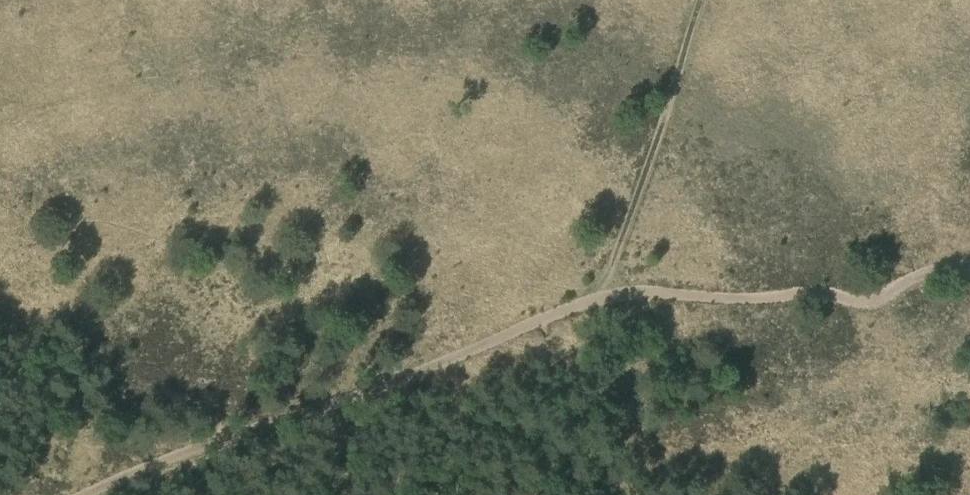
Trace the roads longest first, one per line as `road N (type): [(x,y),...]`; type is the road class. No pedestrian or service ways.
road 1 (track): [(81,494),(447,362),(608,293),(784,299),(886,288),(969,267)]
road 2 (track): [(608,293),(699,0)]

